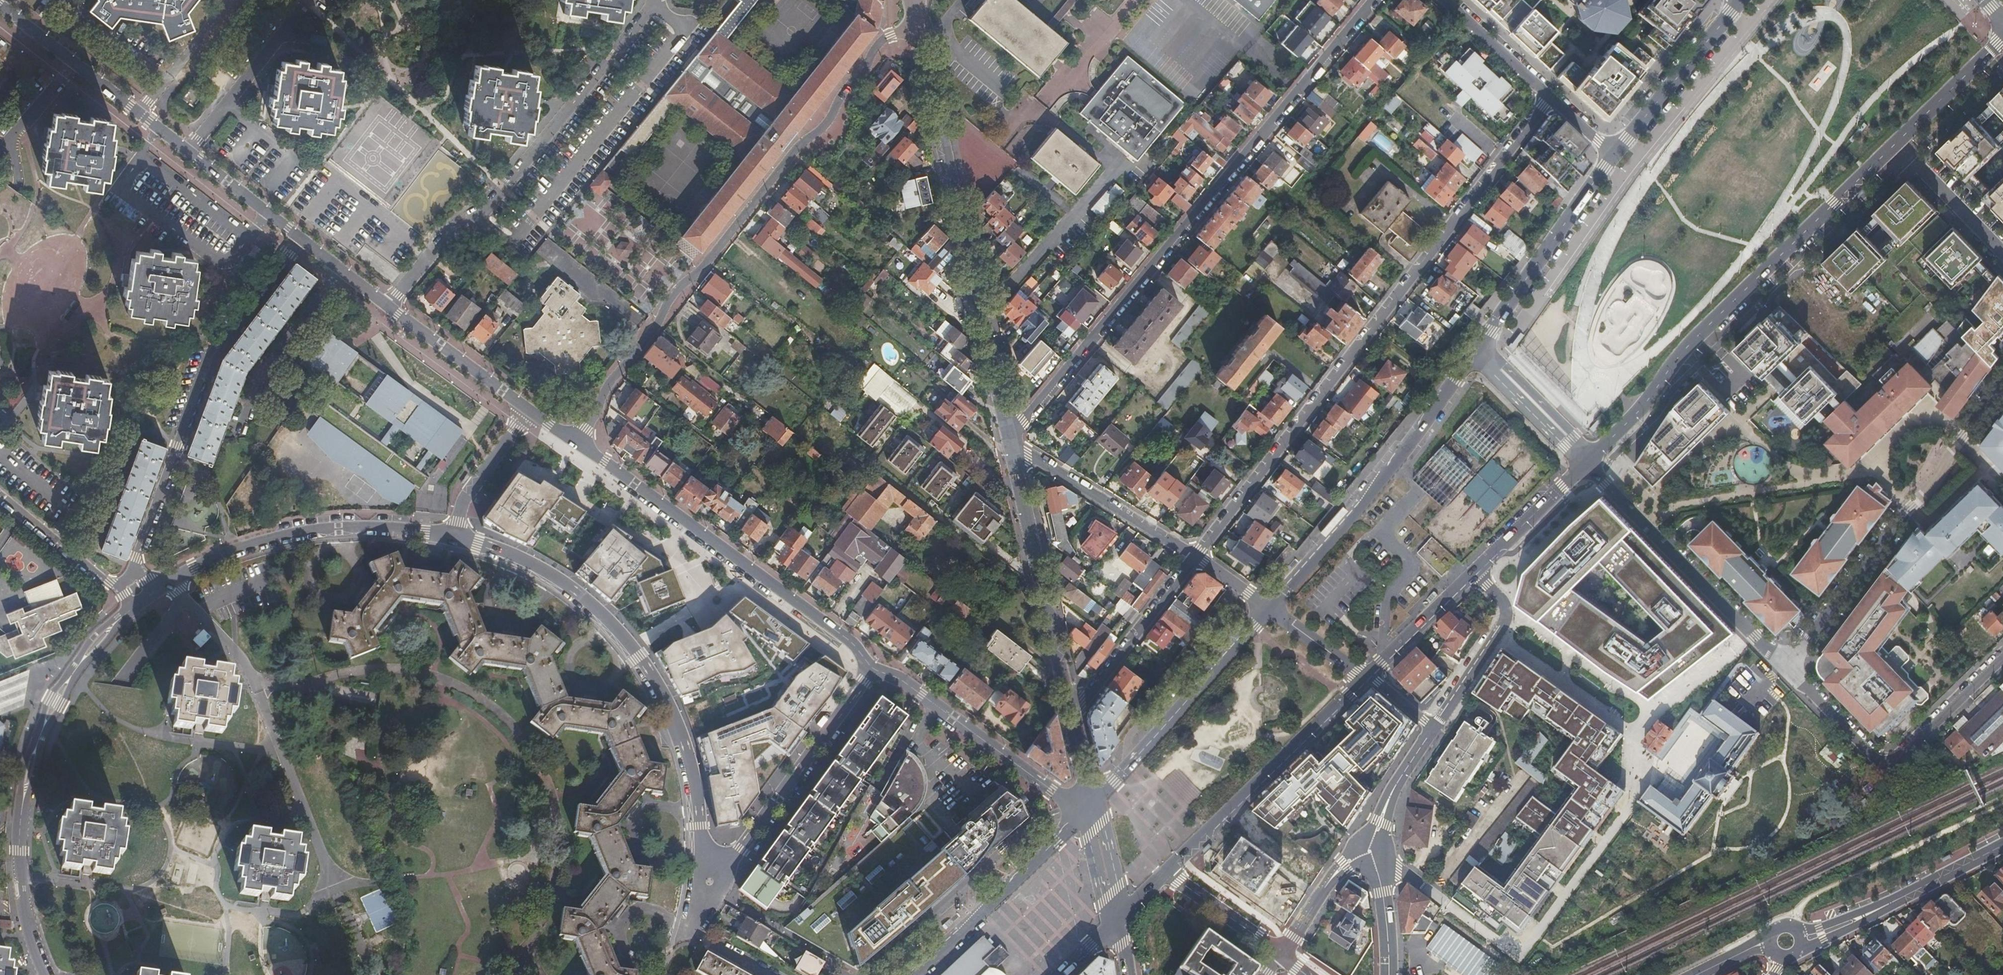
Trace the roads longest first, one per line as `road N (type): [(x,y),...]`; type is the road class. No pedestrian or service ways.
road 1 (motorway): [(980,974),(1313,661),(1503,458)]
road 2 (motorway): [(1417,489),(1145,775),(930,974)]
road 3 (motorway): [(1821,0),(1417,489)]
road 4 (motorway): [(1503,458),(1667,280),(1892,0)]
road 5 (secondary): [(1585,464),(1645,405),(1683,351),(2002,38)]
road 6 (motorway): [(1737,0),(1661,153),(1417,489)]
road 7 (residential): [(1197,559),(1550,96)]
road 8 (residential): [(1374,0),(1009,438)]
road 9 (residential): [(579,445),(677,291),(826,124),(883,40),(917,29)]
road 10 (residential): [(455,535),(555,577),(634,651),(680,732),(706,867)]
road 11 (residential): [(917,29),(1009,438)]
road 12 (residential): [(1375,865),(1409,874),(1520,957),(1659,770)]
road 13 (motorway): [(1687,270),(1964,0)]
road 14 (residential): [(298,238),(214,352),(133,568)]
road 15 (residential): [(872,669),(850,642),(579,445)]
road 16 (motorway): [(1687,270),(1751,184),(1930,0)]
road 17 (residential): [(2002,386),(1788,667)]
road 18 (unclassified): [(479,219),(509,242),(532,218),(679,38),(678,25),(657,5)]
road 19 (secondary): [(1477,353),(1366,501),(1267,608)]
road 20 (residential): [(155,590),(206,561),(309,531),(455,535)]
road 21 (residential): [(1788,667),(1887,764),(2002,658)]
road 22 (secondary): [(1162,875),(1367,677)]
road 23 (residential): [(657,5),(479,219)]
road 24 (residential): [(1011,448),(1072,718)]
road 25 (motorway): [(1503,458),(1529,442),(1687,270)]
road 26 (secondary): [(1267,608),(1090,803)]
road 27 (residential): [(1090,803),(1056,794),(904,683),(872,669)]
road 28 (residential): [(872,669),(723,877)]
road 29 (secondary): [(1090,803),(914,974)]
road 30 (secondary): [(1617,152),(1477,353)]
road 31 (residential): [(1585,464),(1751,631)]
road 32 (residential): [(1011,448),(1197,559)]
road 33 (residential): [(1072,718),(1197,559)]
road 34 (residential): [(233,436),(254,377),(334,266)]
road 35 (secondary): [(1742,0),(1617,152)]
road 36 (residential): [(189,152),(309,0)]
road 37 (residential): [(530,410),(386,307)]
road 38 (residential): [(140,114),(0,6)]
road 39 (residential): [(1504,626),(1646,724)]
road 40 (residential): [(44,974),(20,901),(21,816)]
road 41 (residential): [(1477,353),(1585,464)]
road 42 (secondary): [(1474,571),(1585,464)]
road 43 (residential): [(117,590),(0,495)]
road 44 (secondary): [(1367,677),(1474,571)]
road 45 (residential): [(455,535),(468,494),(530,410)]
road 46 (residential): [(140,114),(231,0)]
road 47 (unclassified): [(1162,875),(1280,957)]
road 48 (tertiary): [(1435,728),(1395,788),(1370,852)]
road 49 (residential): [(1280,957),(1335,875),(1370,852)]
road 50 (residential): [(1646,724),(1751,631)]
road 51 (residential): [(1550,96),(1448,0)]
road 52 (residential): [(298,238),(189,152)]
road 53 (unclassified): [(386,307),(463,221),(479,219)]
road 54 (residential): [(1884,901),(2002,844)]
road 55 (residential): [(2002,252),(1910,159)]
road 56 (unknown): [(1115,921),(1119,888),(1104,821),(1090,803)]
road 57 (tertiary): [(1435,728),(1504,626)]
road 58 (residential): [(1090,803),(1088,836),(1115,921)]
road 59 (residential): [(1267,608),(1367,677)]

